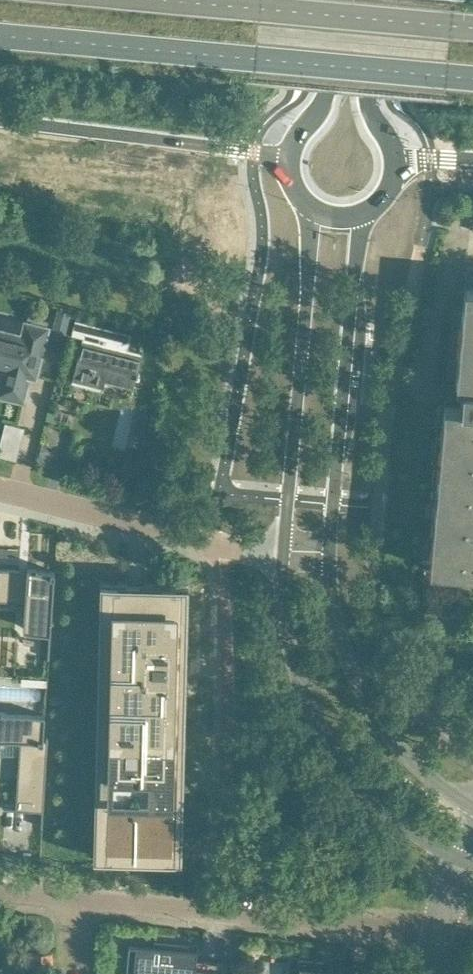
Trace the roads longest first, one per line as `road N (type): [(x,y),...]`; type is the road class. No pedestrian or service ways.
road 1 (primary): [(0,35),(472,78)]
road 2 (tertiary): [(283,551),(295,664),(320,729),(361,790),(462,859)]
road 3 (residential): [(437,931),(74,898)]
road 4 (tertiary): [(313,207),(283,551)]
road 5 (tertiary): [(330,552),(364,211)]
road 6 (tertiary): [(472,807),(415,765),(369,710),(333,609),(330,552)]
road 7 (primary): [(472,28),(170,0)]
road 8 (primary): [(0,118),(288,160)]
road 9 (residential): [(283,551),(219,547),(0,492)]
road 10 (secondary): [(338,0),(325,99),(299,130),(288,160)]
road 11 (secondary): [(394,163),(367,95),(379,0)]

